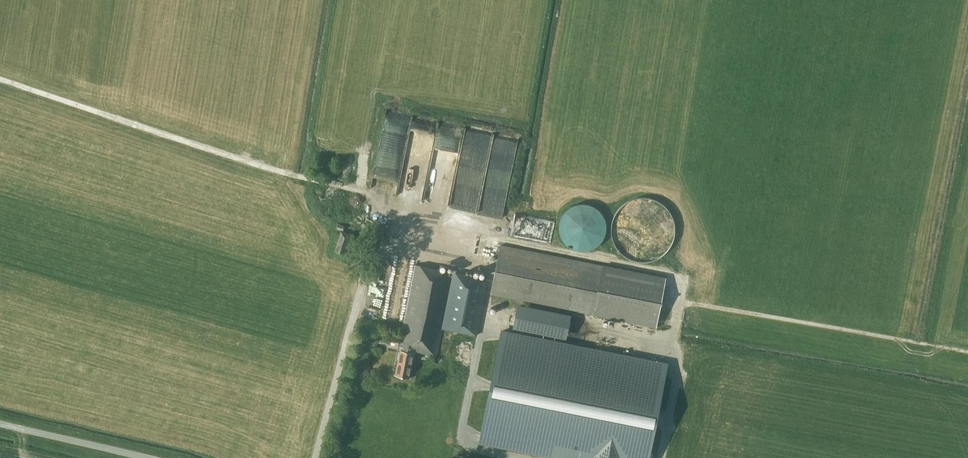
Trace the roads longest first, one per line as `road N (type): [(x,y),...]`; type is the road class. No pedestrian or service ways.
road 1 (unclassified): [(139,457),(0,425)]

